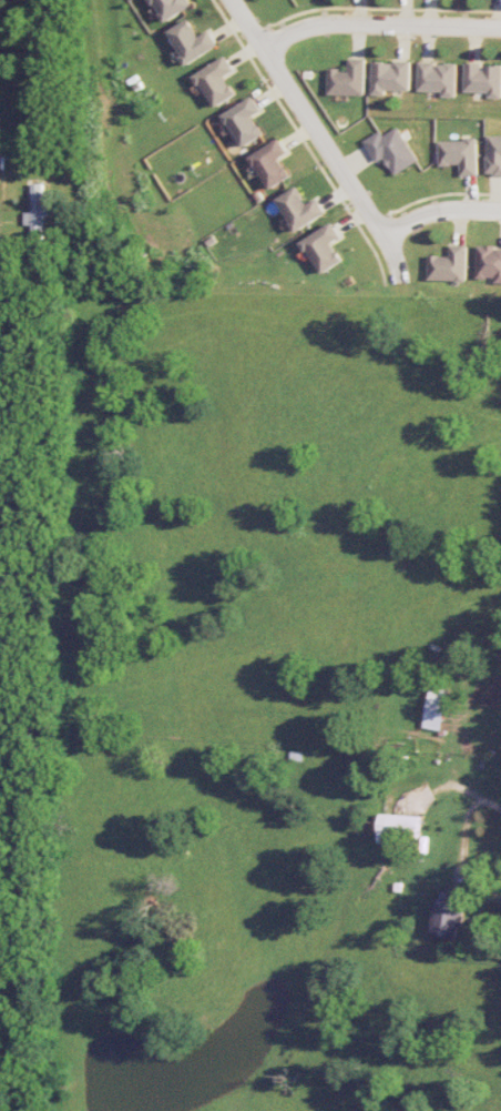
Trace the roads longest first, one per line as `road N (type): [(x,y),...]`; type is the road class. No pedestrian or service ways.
road 1 (residential): [(236,0),(386,241),(401,281)]
road 2 (residential): [(500,26),(326,21),(266,47)]
road 3 (residential): [(386,241),(425,213),(500,210)]

